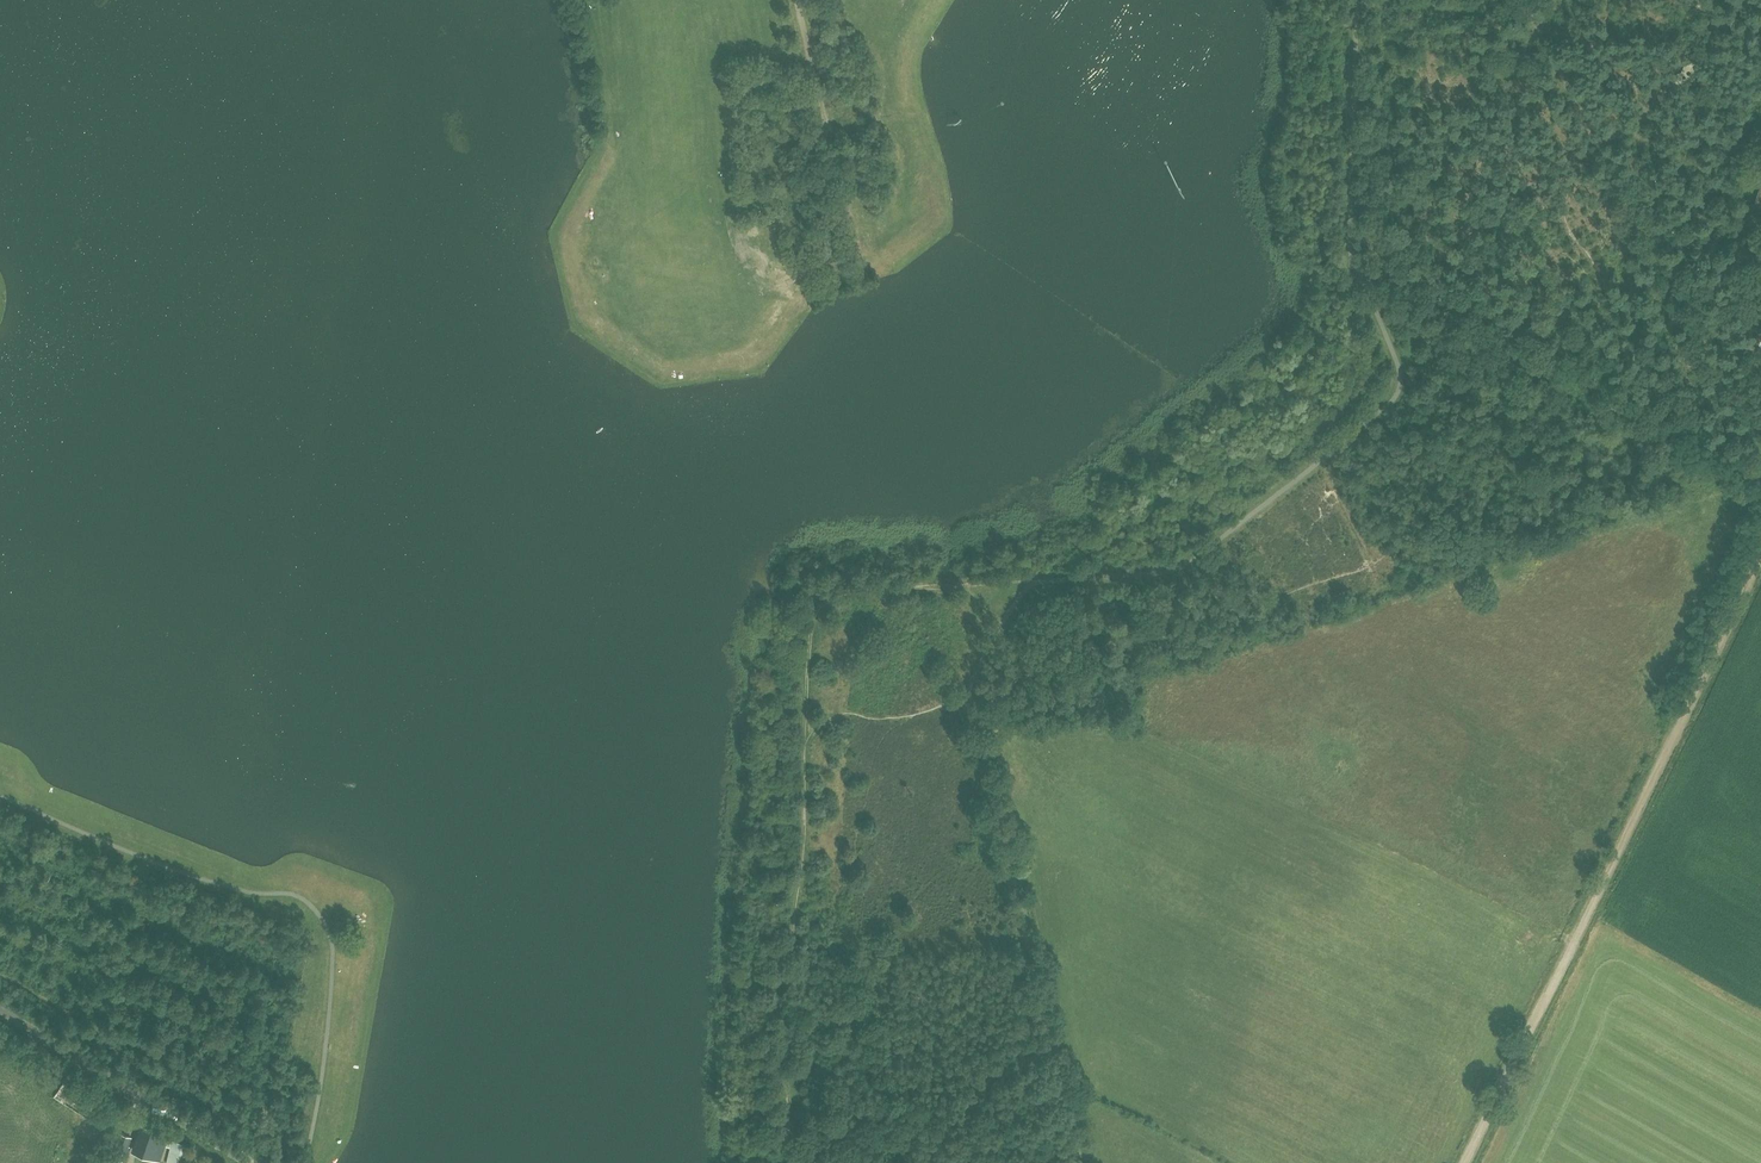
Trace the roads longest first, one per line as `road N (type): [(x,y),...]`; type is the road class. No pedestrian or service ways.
road 1 (track): [(1760,548),(1463,1162)]
road 2 (unclassified): [(248,1162),(0,1009)]
road 3 (track): [(859,251),(796,0)]

